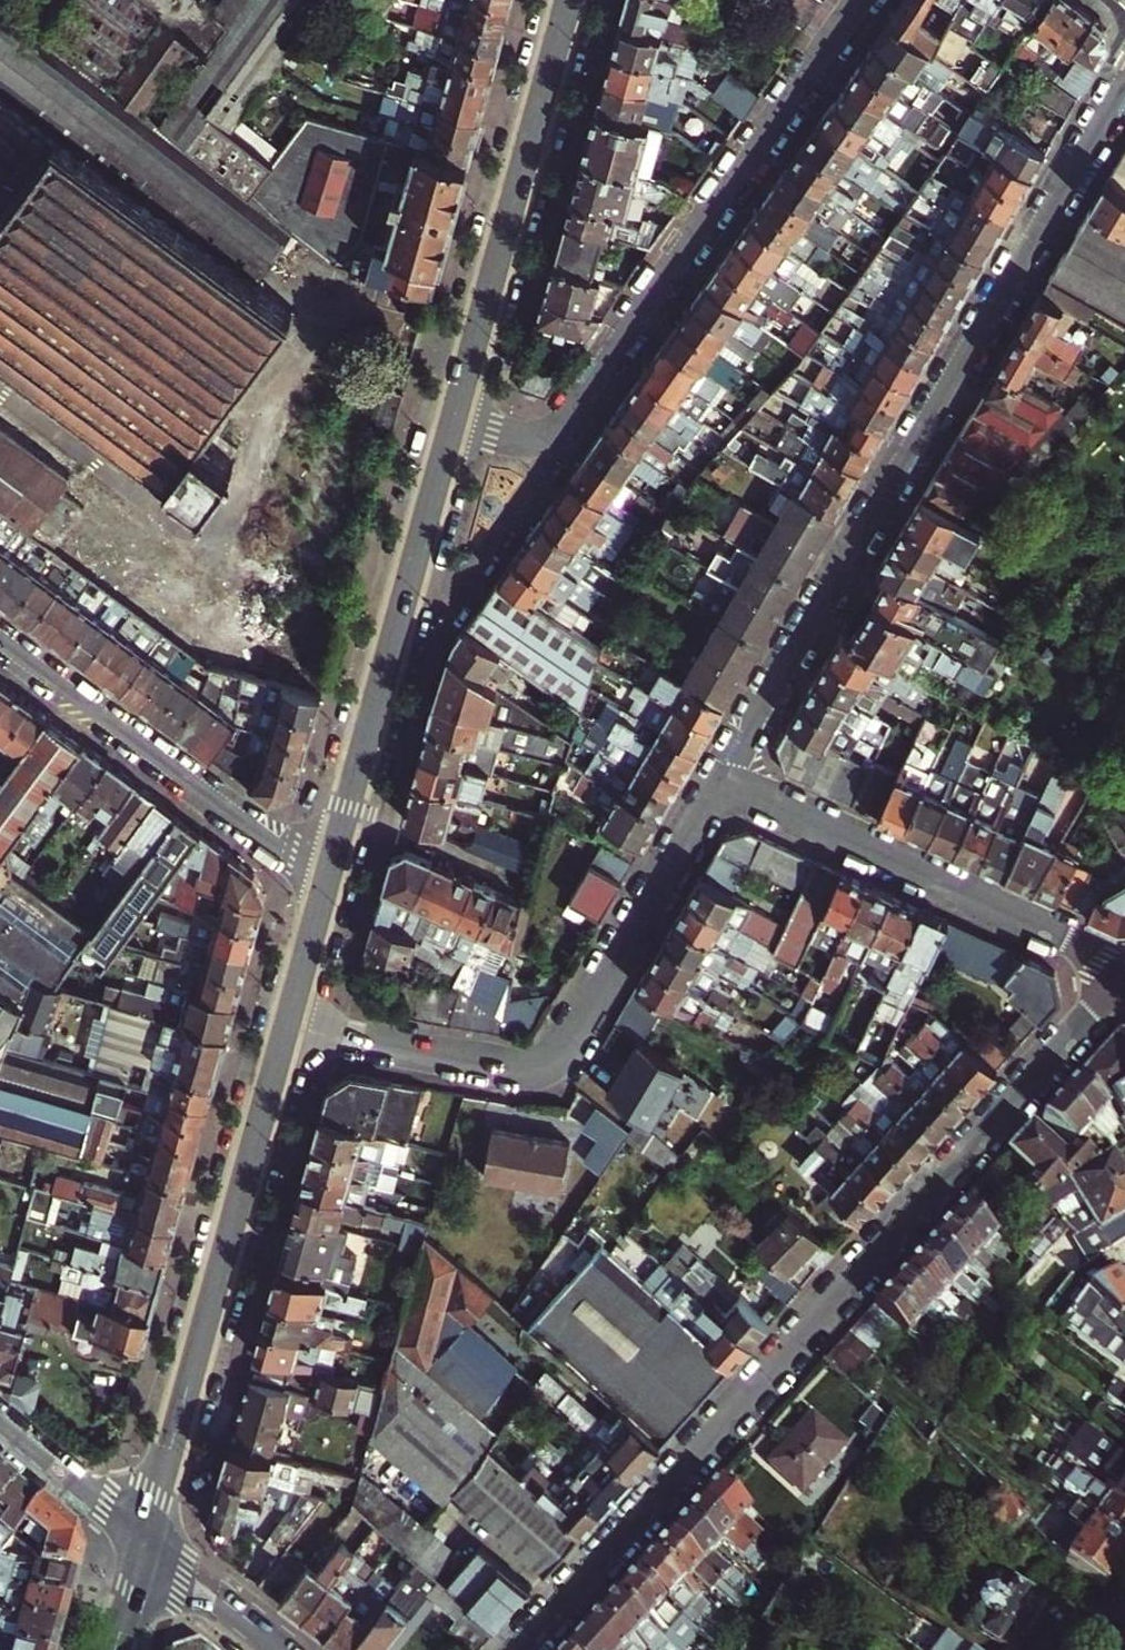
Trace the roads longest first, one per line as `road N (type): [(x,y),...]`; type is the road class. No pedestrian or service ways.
road 1 (residential): [(521,1649),(1121,984)]
road 2 (residential): [(1124,83),(723,780)]
road 3 (residential): [(860,0),(567,418),(546,433),(518,437),(453,424)]
road 4 (residential): [(723,780),(573,1036),(549,1062),(518,1066),(287,1024)]
road 5 (residential): [(144,1545),(287,1024)]
road 6 (residential): [(1121,984),(1058,936),(723,780)]
road 7 (residential): [(453,424),(569,0)]
road 8 (residential): [(0,643),(327,880)]
road 9 (residential): [(348,805),(453,424)]
road 10 (residential): [(348,805),(533,891)]
road 11 (residential): [(144,1545),(0,1431)]
road 12 (residential): [(280,1649),(144,1545)]
road 13 (residential): [(287,1024),(327,880)]

